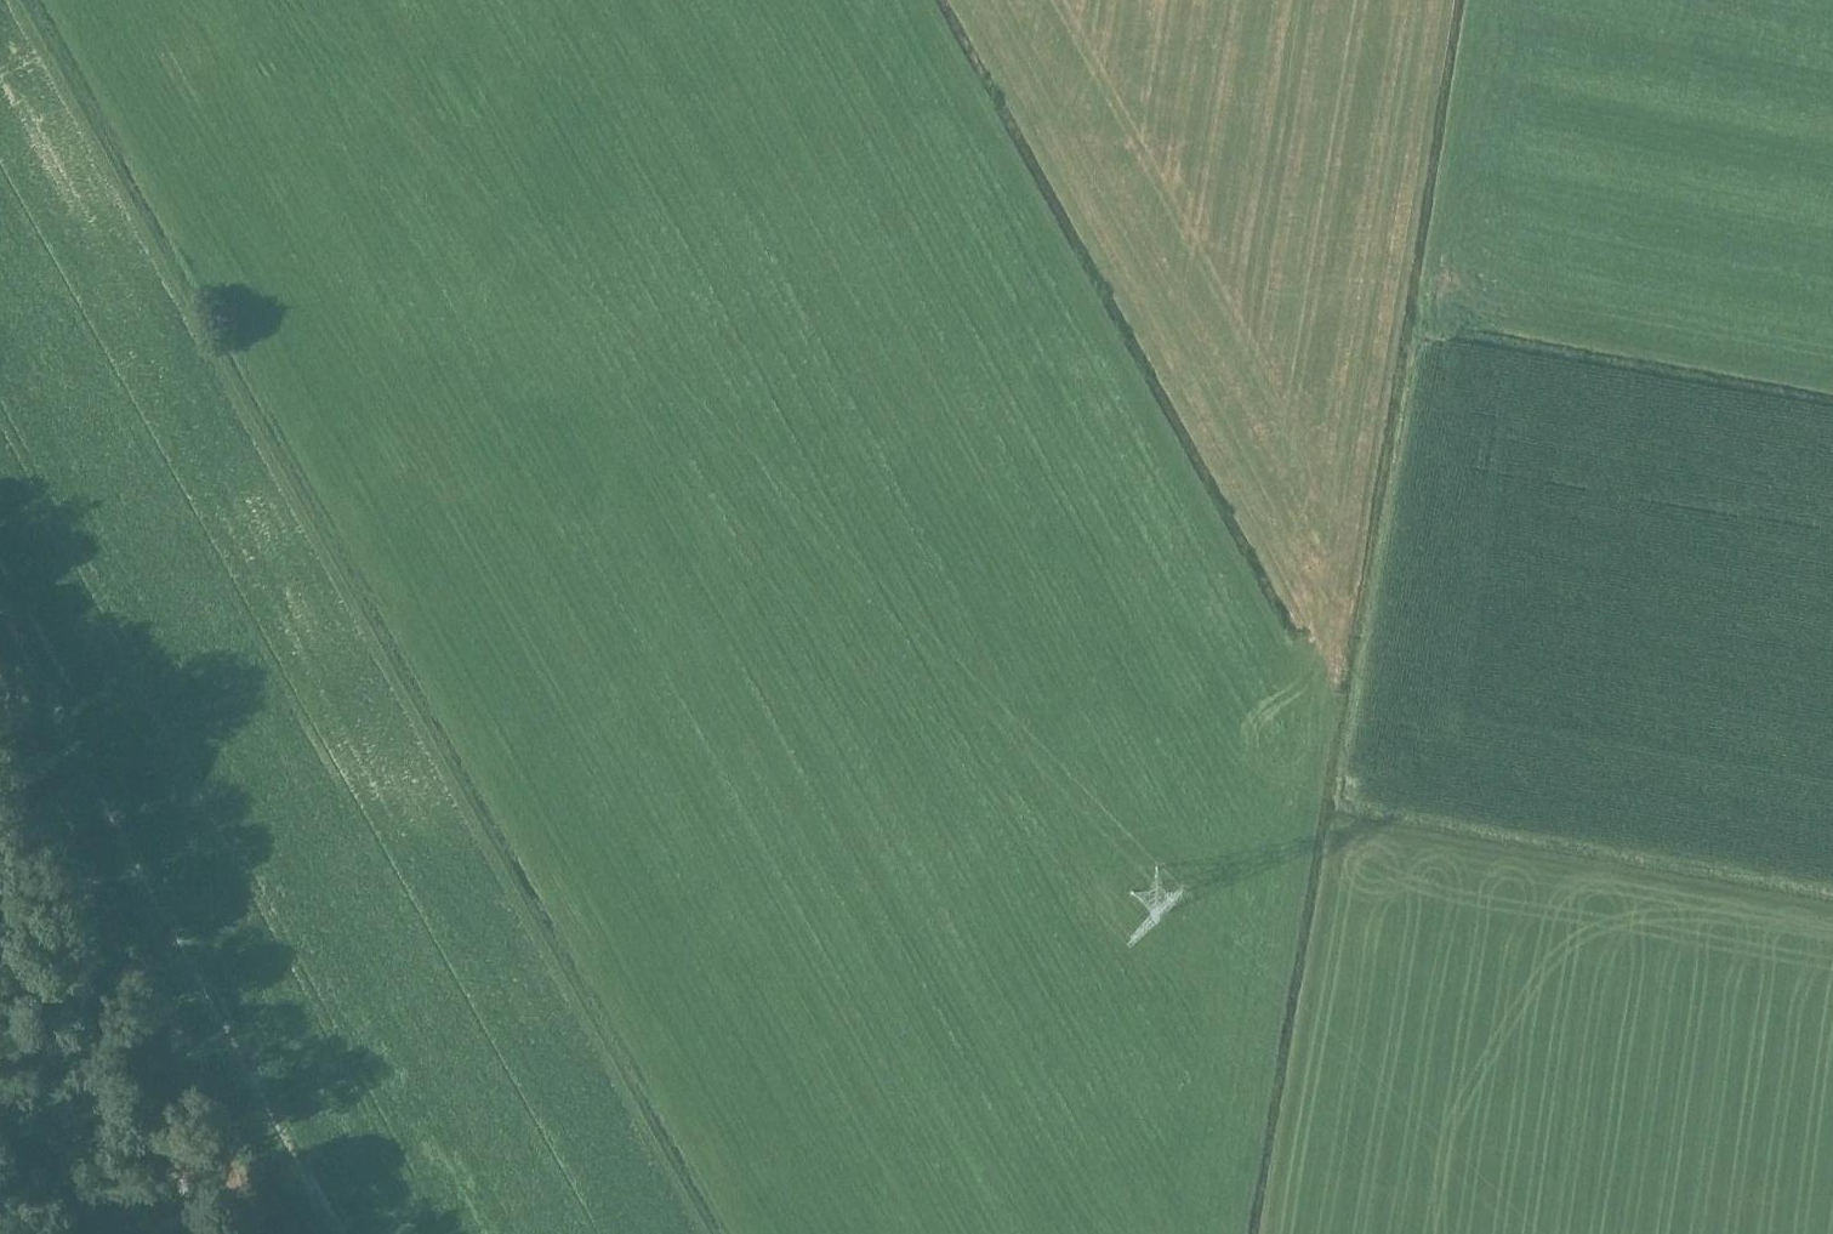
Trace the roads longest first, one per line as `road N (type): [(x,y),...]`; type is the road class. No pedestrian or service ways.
road 1 (track): [(0,721),(239,1178)]
road 2 (track): [(155,1233),(239,1178),(271,1233)]

